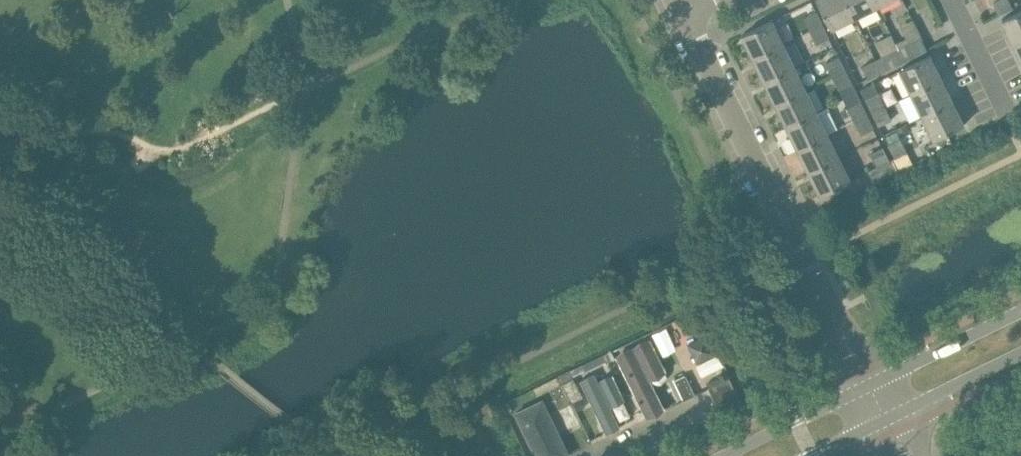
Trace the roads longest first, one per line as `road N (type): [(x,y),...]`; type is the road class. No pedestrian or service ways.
road 1 (unclassified): [(873,383),(685,10)]
road 2 (tertiary): [(873,383),(721,455)]
road 3 (tertiary): [(1020,310),(873,383)]
road 4 (tertiary): [(890,418),(1020,354)]

